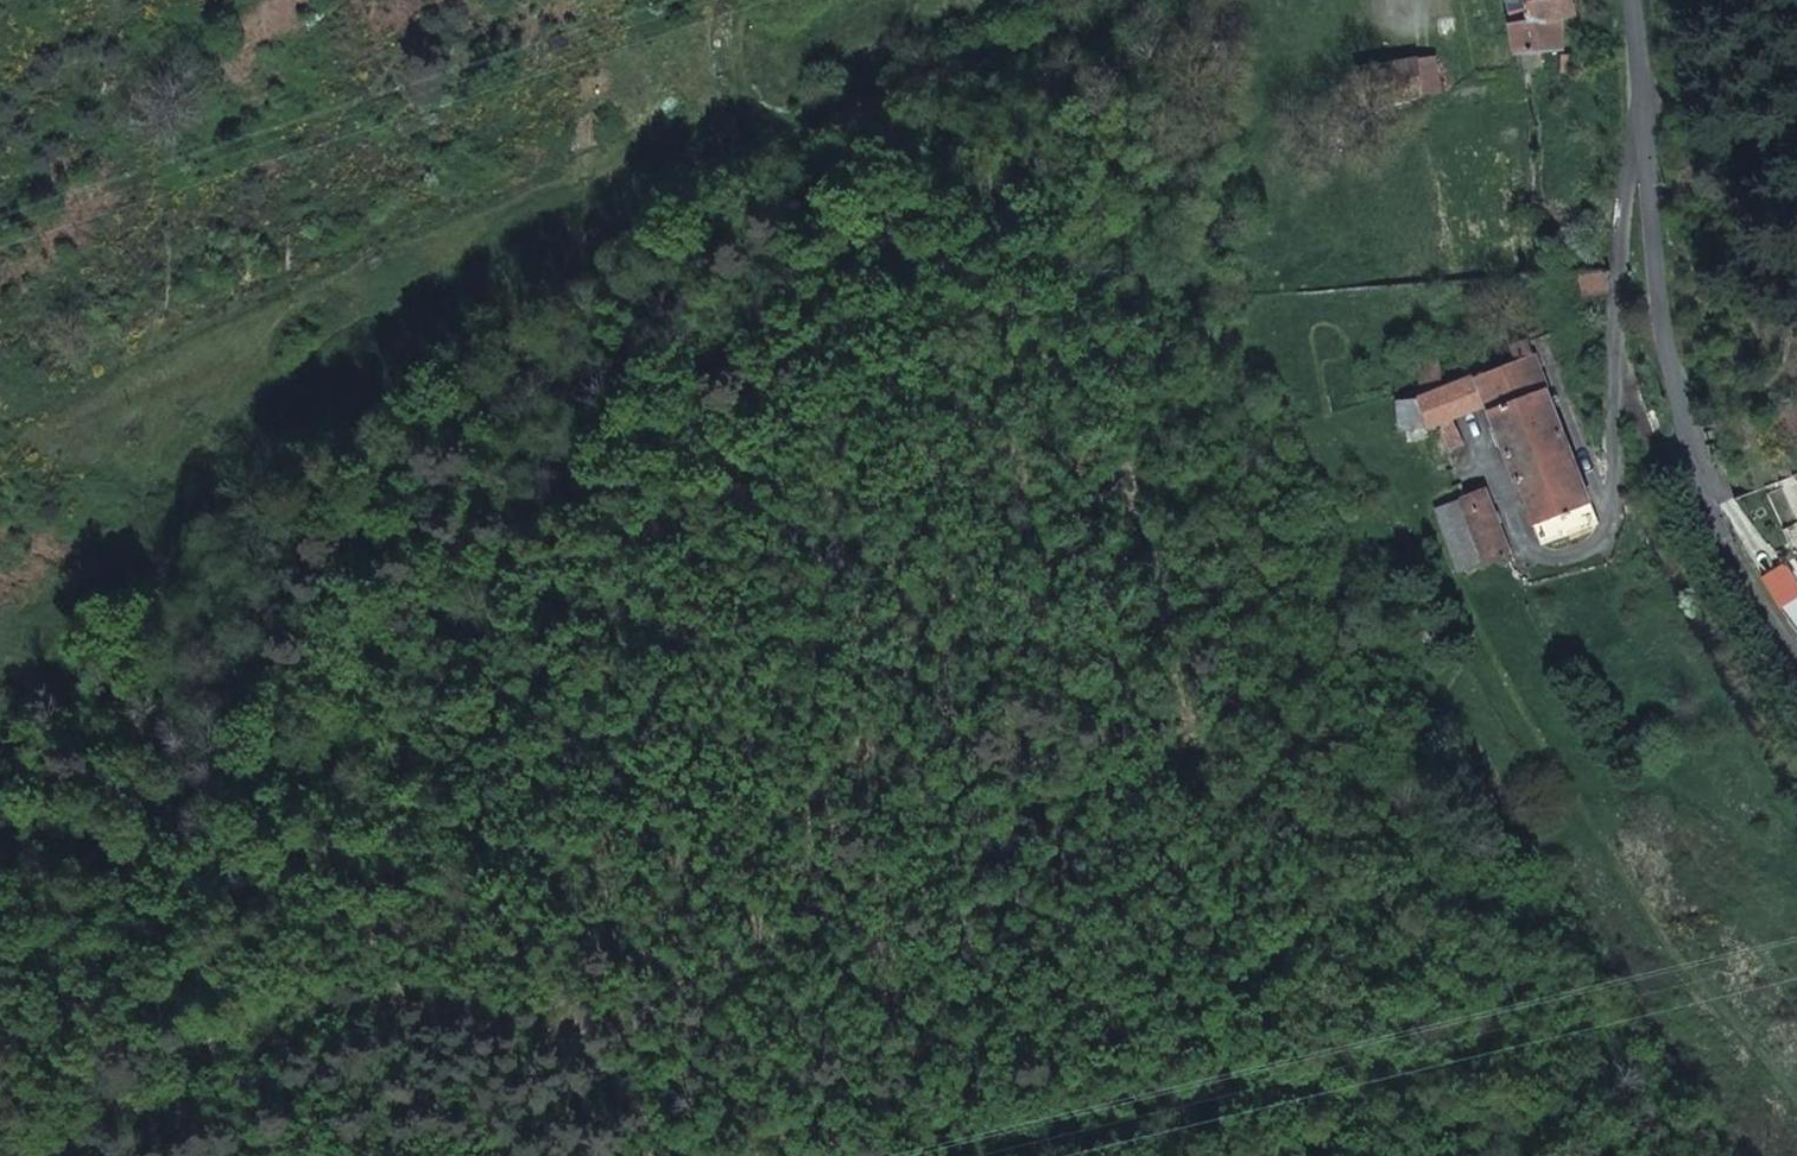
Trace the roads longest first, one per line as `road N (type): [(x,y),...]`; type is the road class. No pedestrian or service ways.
road 1 (residential): [(1664,0),(1672,487),(1796,673)]

